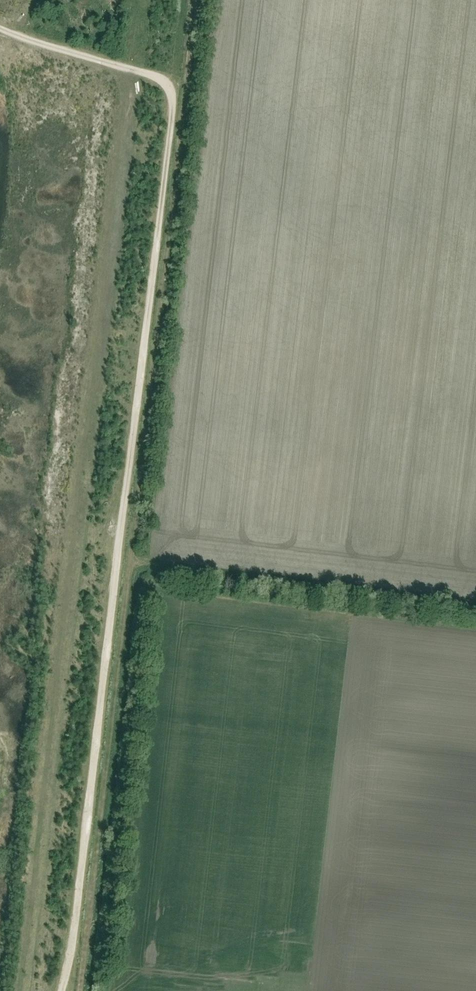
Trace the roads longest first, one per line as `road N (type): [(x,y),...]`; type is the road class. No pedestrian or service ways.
road 1 (track): [(0,28),(161,80),(173,105),(60,990)]
road 2 (track): [(197,0),(81,990)]
road 3 (track): [(124,68),(129,94),(21,990)]

